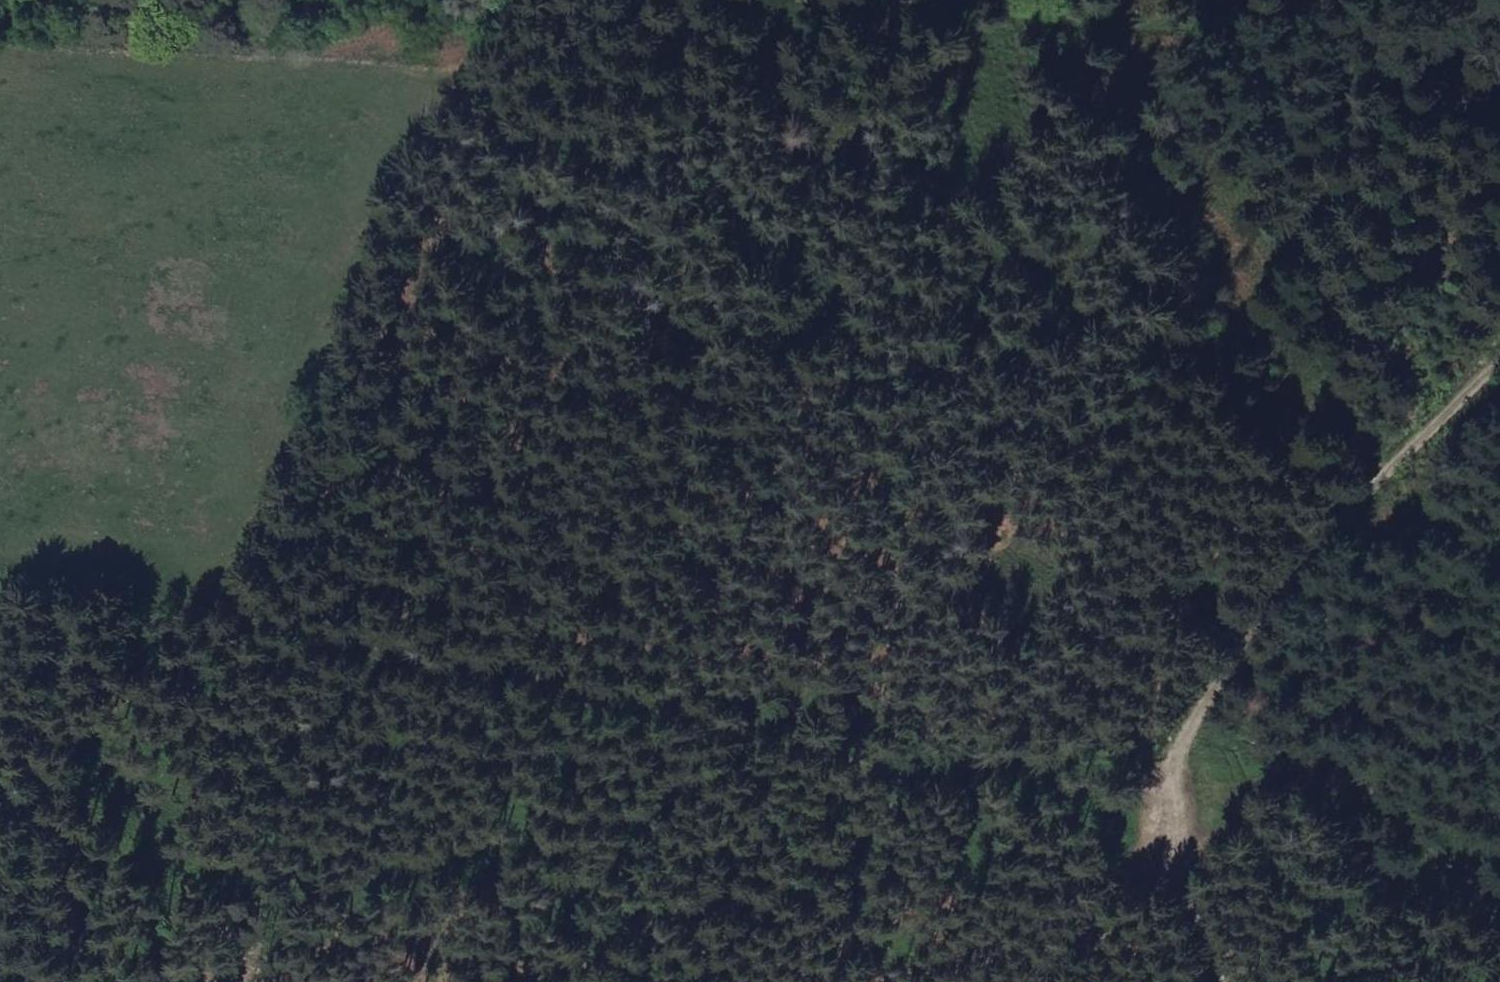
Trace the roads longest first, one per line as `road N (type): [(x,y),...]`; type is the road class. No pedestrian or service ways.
road 1 (track): [(1499,365),(1391,456),(1247,639),(1191,730),(1177,793),(1026,981)]
road 2 (track): [(1177,793),(1207,923),(1235,981)]

